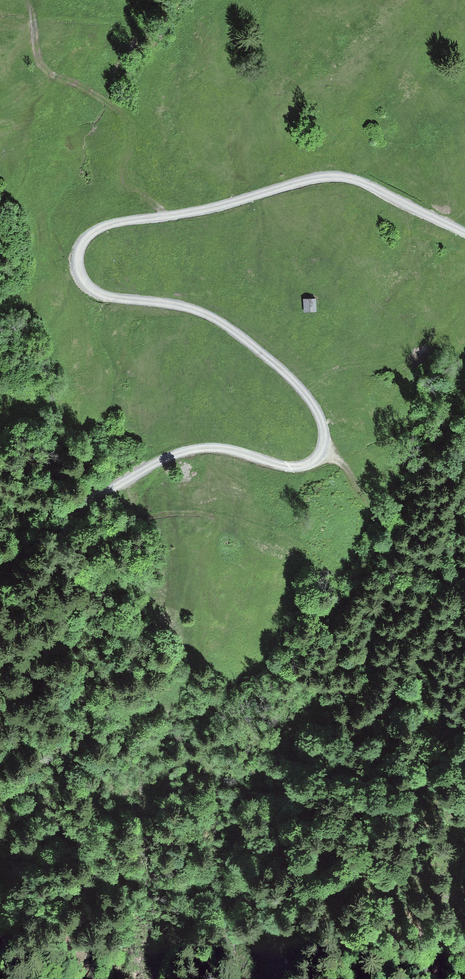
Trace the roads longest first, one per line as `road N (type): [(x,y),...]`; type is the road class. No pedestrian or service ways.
road 1 (track): [(0,502),(88,502),(159,461),(206,448),(291,467),(307,465),(323,449),(323,426),(308,397),(238,334),(201,313),(90,288),(79,258),(94,232),(337,177),(464,233)]
road 2 (track): [(169,215),(124,179),(133,132),(128,117),(40,62),(27,0)]
road 3 (track): [(464,584),(430,579),(323,449)]

